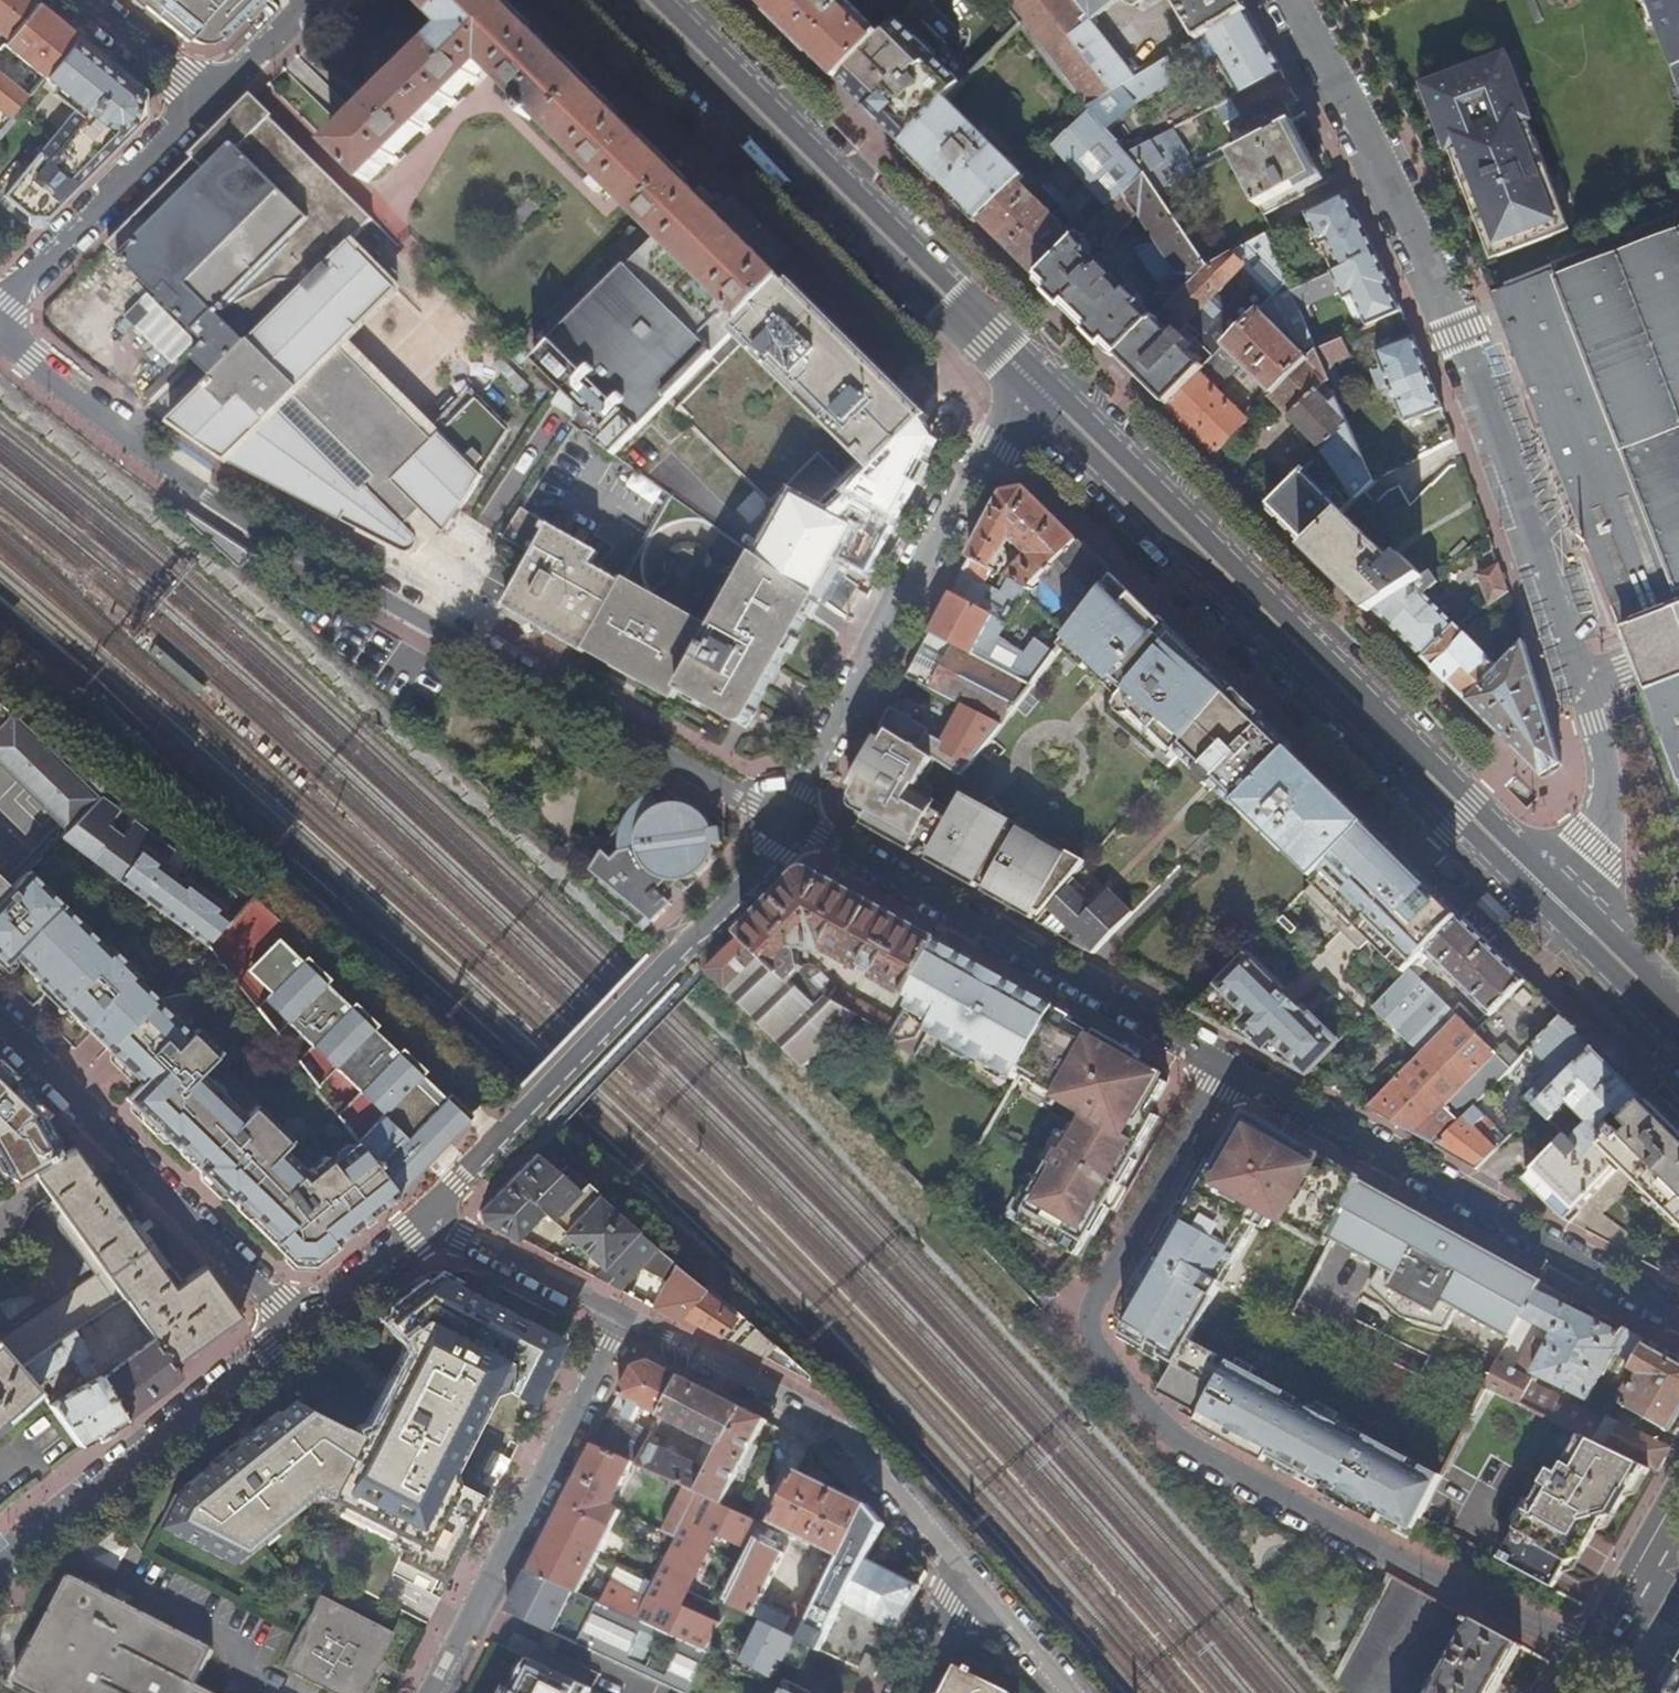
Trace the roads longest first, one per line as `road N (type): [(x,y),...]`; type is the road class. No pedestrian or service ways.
road 1 (residential): [(1548,891),(1594,846),(1601,825),(1594,720),(1460,330),(1285,0)]
road 2 (residential): [(783,820),(292,548),(126,436),(0,333)]
road 3 (residential): [(1230,1066),(1097,1298),(1092,1340),(1172,1436),(1588,1652)]
road 4 (primary): [(1039,388),(1548,891)]
road 5 (primary): [(647,0),(1039,388)]
road 6 (residential): [(783,820),(738,887),(424,1215)]
road 7 (residential): [(1678,1319),(1230,1066)]
road 8 (residential): [(1230,1066),(783,820)]
road 9 (residential): [(1039,388),(993,444),(783,820)]
road 10 (residential): [(974,1581),(827,1433),(621,1323)]
road 11 (residential): [(431,1692),(621,1323)]
road 12 (residential): [(292,1322),(0,1037)]
road 13 (residential): [(292,1322),(0,1562)]
road 14 (residential): [(0,306),(200,105)]
road 15 (residential): [(621,1323),(424,1215)]
road 16 (primary): [(1548,891),(1678,1020)]
road 17 (tertiary): [(1678,1497),(1588,1652)]
road 18 (residential): [(424,1215),(292,1322)]
road 19 (residential): [(76,0),(200,105)]
road 20 (residential): [(200,105),(305,0)]
road 21 (residential): [(1071,1692),(974,1581)]
road 22 (residential): [(974,1581),(915,1692)]

